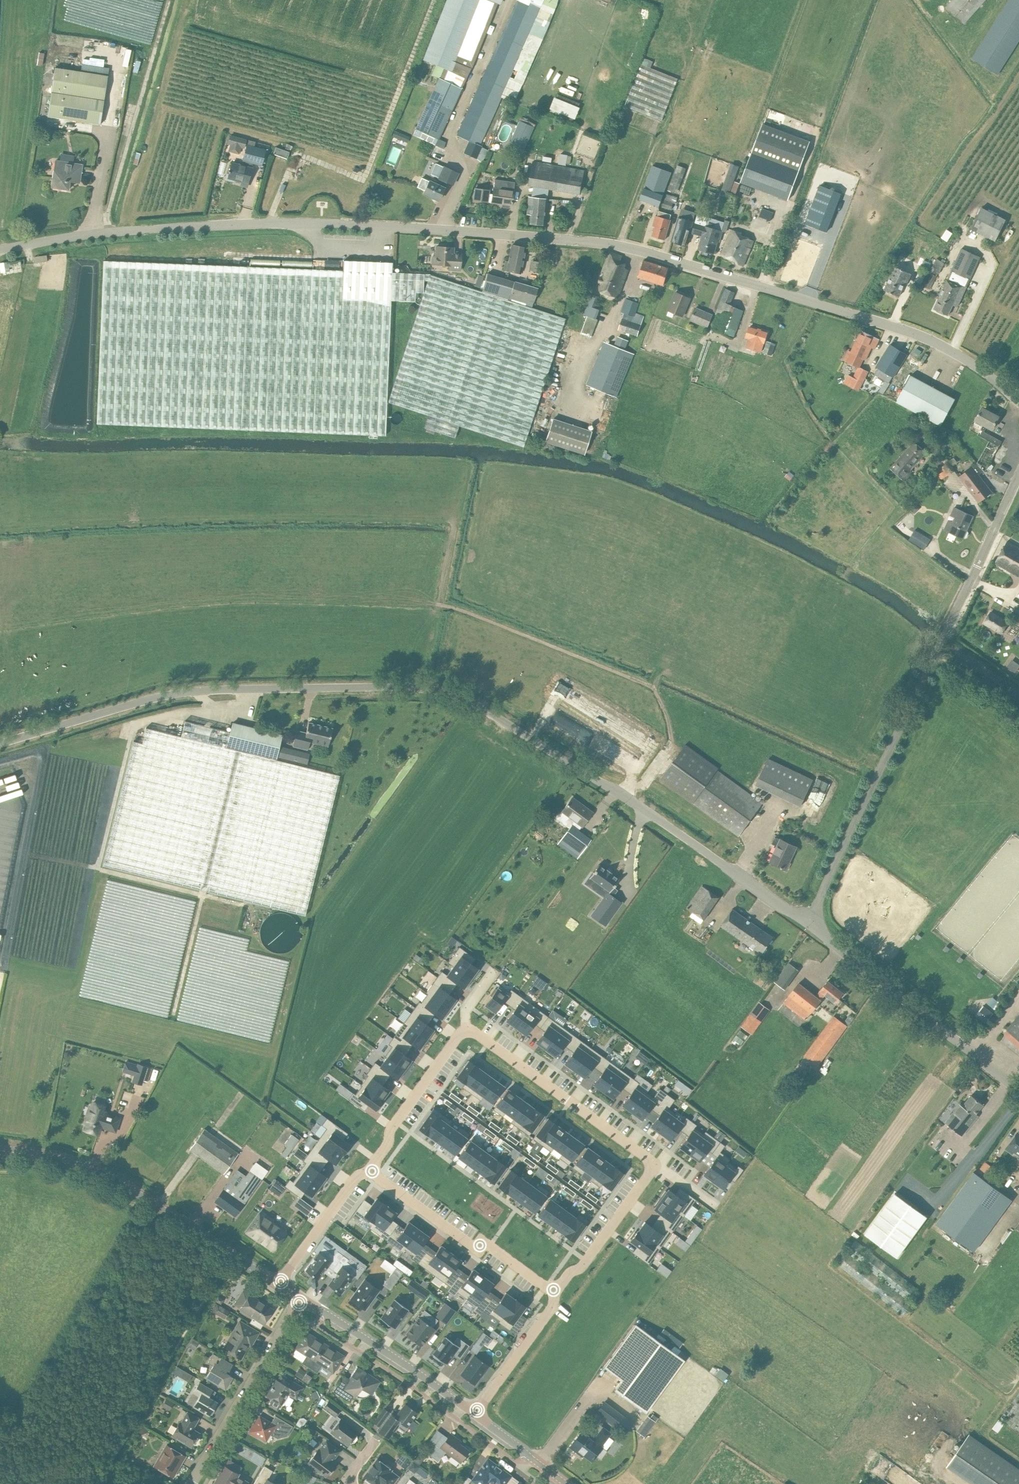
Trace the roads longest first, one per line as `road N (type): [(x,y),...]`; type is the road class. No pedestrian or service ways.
road 1 (unclassified): [(1018,401),(960,354),(909,330),(597,242),(315,223),(91,234),(0,252)]
road 2 (unclassified): [(807,923),(454,693),(401,685),(182,691),(0,743)]
road 3 (unclassified): [(807,923),(1018,475)]
road 4 (tertiary): [(280,1285),(102,1173),(0,1147)]
road 5 (unclassified): [(1018,1090),(807,923)]
road 6 (residential): [(655,1164),(465,1029)]
road 7 (residential): [(372,1171),(467,1245),(493,1248),(554,1292)]
road 8 (residential): [(193,1483),(301,1298)]
road 9 (tertiary): [(475,1415),(301,1298)]
road 10 (residential): [(465,1029),(391,1128),(372,1171)]
road 11 (residential): [(554,1292),(582,1268),(655,1164)]
road 12 (residential): [(372,1171),(357,1178),(280,1285)]
road 13 (residential): [(475,1415),(550,1313),(554,1292)]

